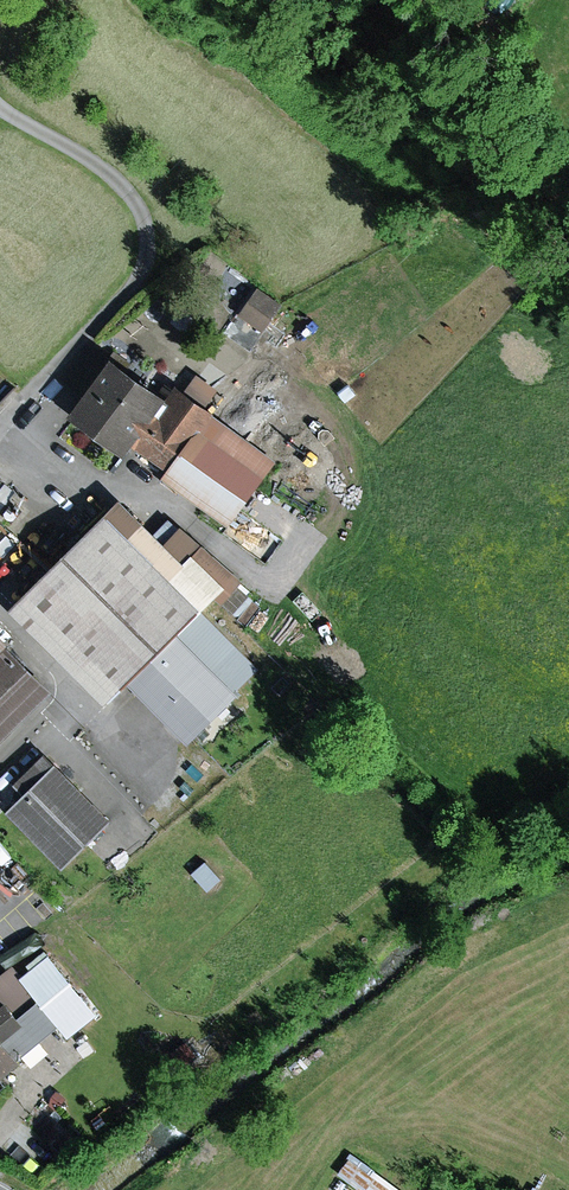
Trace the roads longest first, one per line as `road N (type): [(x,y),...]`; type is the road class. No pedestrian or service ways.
road 1 (residential): [(0,426),(130,290),(148,242),(131,194),(98,165),(0,109)]

